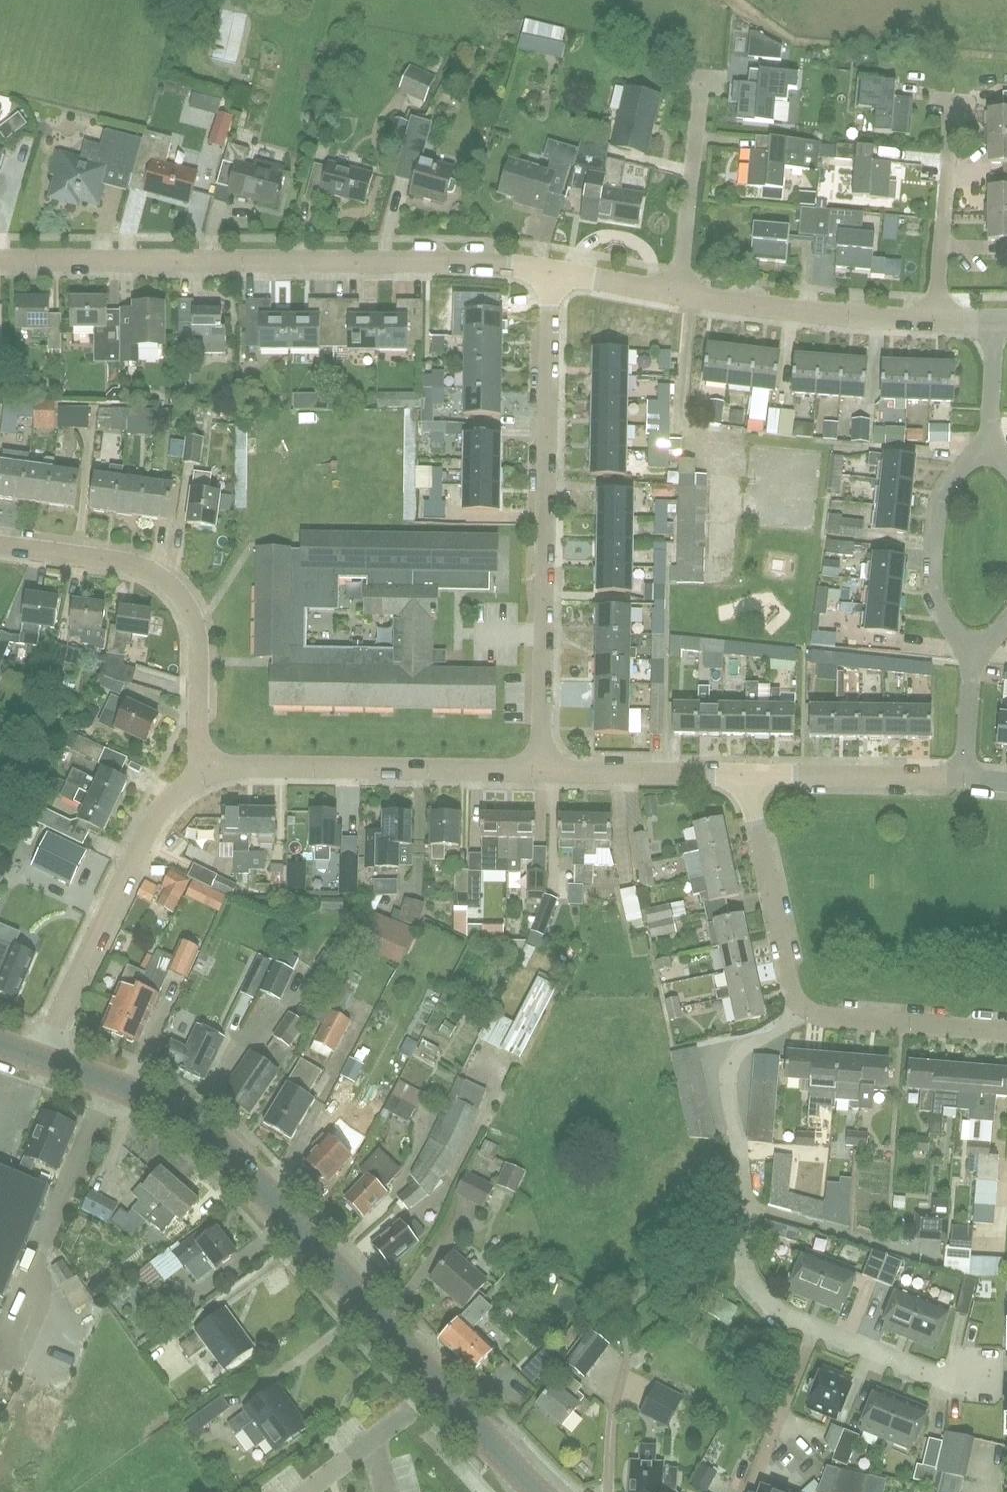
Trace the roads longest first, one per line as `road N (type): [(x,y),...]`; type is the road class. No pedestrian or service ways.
road 1 (primary): [(534,1491),(238,1162),(195,1125),(147,1100),(40,1059)]
road 2 (residential): [(803,1008),(740,1052),(726,1075),(740,1144),(746,1277),(785,1318),(814,1331),(937,1379),(975,1377)]
road 3 (residential): [(550,269),(458,262),(0,260)]
road 4 (residential): [(542,772),(550,269)]
road 5 (residential): [(202,775),(197,640),(188,603),(164,579),(121,561),(0,544)]
road 6 (residential): [(202,775),(234,766),(542,772)]
road 7 (residential): [(40,1059),(156,816),(202,775)]
road 8 (residential): [(934,319),(679,293)]
road 9 (residential): [(972,666),(933,590),(937,509),(964,464),(989,446)]
road 10 (residential): [(744,774),(792,997),(803,1008)]
road 11 (residential): [(964,776),(744,774)]
road 12 (residential): [(679,293),(700,83)]
road 13 (residential): [(934,319),(952,109)]
road 14 (residential): [(803,1008),(819,1017),(1006,1031)]
road 15 (residential): [(744,774),(542,772)]
road 16 (residential): [(679,293),(550,269)]
road 17 (residential): [(609,1491),(627,1362)]
road 18 (residential): [(989,446),(997,320)]

